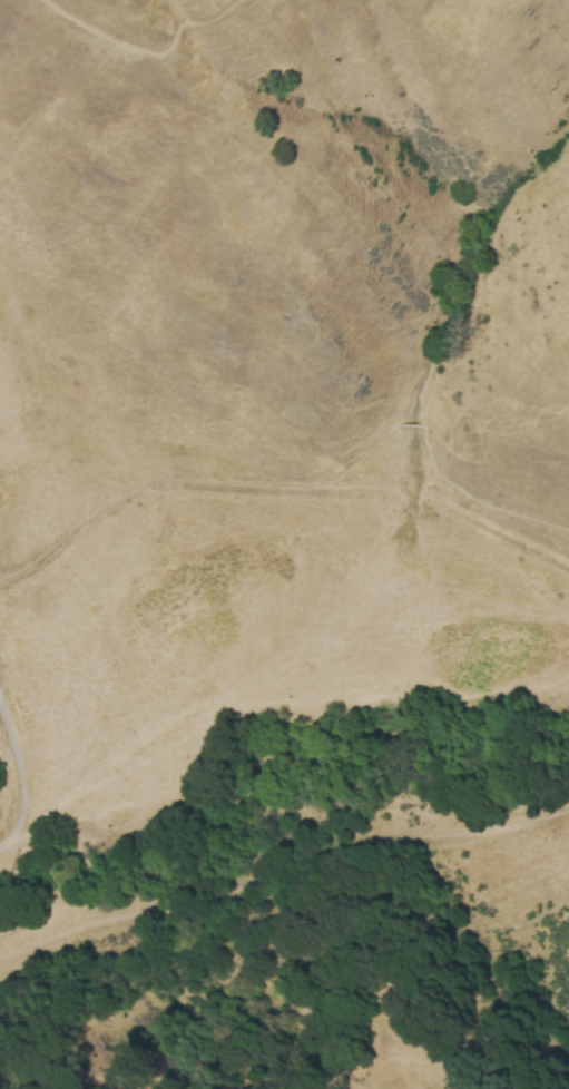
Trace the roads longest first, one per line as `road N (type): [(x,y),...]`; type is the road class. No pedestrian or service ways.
road 1 (track): [(0,706),(20,791),(14,830),(0,845)]

